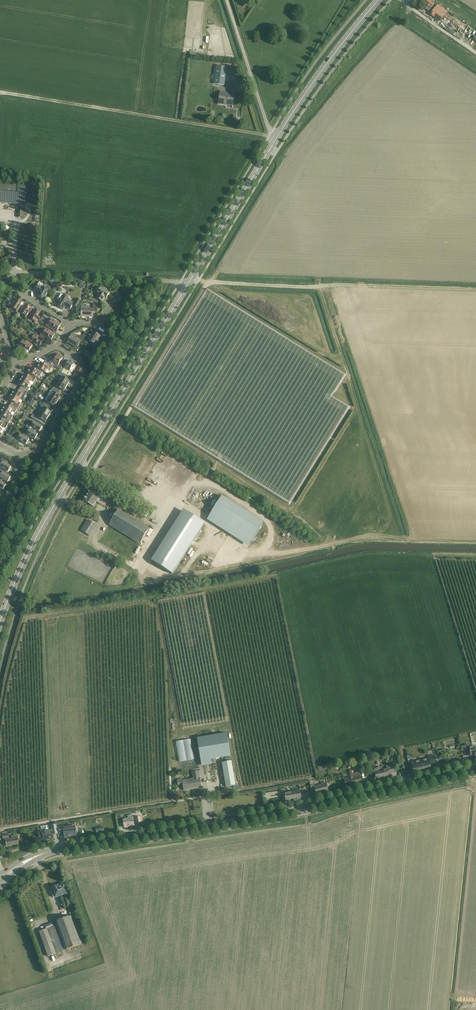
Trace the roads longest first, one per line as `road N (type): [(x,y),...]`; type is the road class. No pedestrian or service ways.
road 1 (secondary): [(58,850),(255,818),(475,769)]
road 2 (secondary): [(0,621),(37,537),(190,282)]
road 3 (track): [(209,282),(91,474)]
road 4 (unclassified): [(15,253),(13,273),(190,282)]
road 5 (track): [(340,349),(318,288),(198,281)]
road 6 (secondary): [(277,137),(378,0)]
road 7 (secondary): [(190,282),(277,137)]
road 8 (unclassified): [(277,137),(227,0)]
road 9 (residential): [(58,346),(79,363),(82,382),(45,443),(20,455)]

